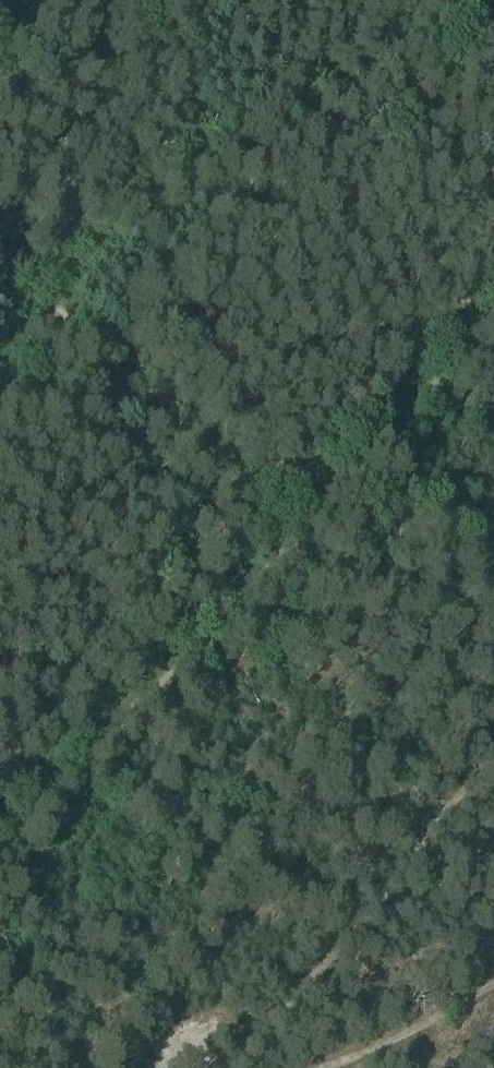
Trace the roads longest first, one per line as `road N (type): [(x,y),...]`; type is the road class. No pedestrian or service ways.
road 1 (track): [(493,310),(0,842)]
road 2 (track): [(493,769),(232,1067)]
road 3 (track): [(0,285),(262,551)]
road 4 (track): [(493,972),(389,1047),(327,1067)]

